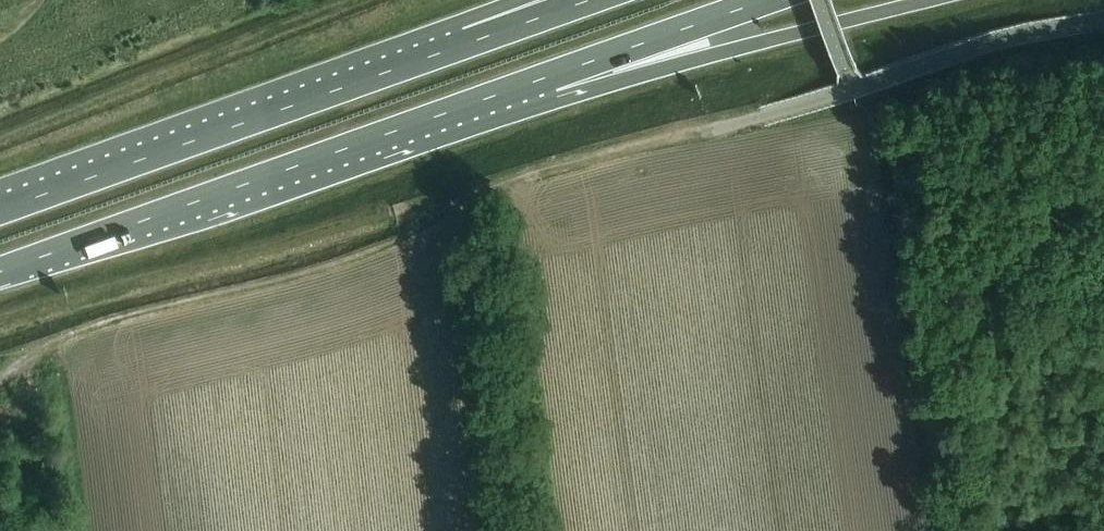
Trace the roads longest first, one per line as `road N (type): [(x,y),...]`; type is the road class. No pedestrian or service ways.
road 1 (trunk): [(0,272),(549,76)]
road 2 (trunk): [(469,44),(0,210)]
road 3 (trunk): [(549,76),(714,56),(935,0)]
road 4 (unclassified): [(854,87),(1013,34),(1103,18)]
road 5 (trunk): [(549,76),(768,0)]
road 6 (trunk): [(594,0),(469,44)]

